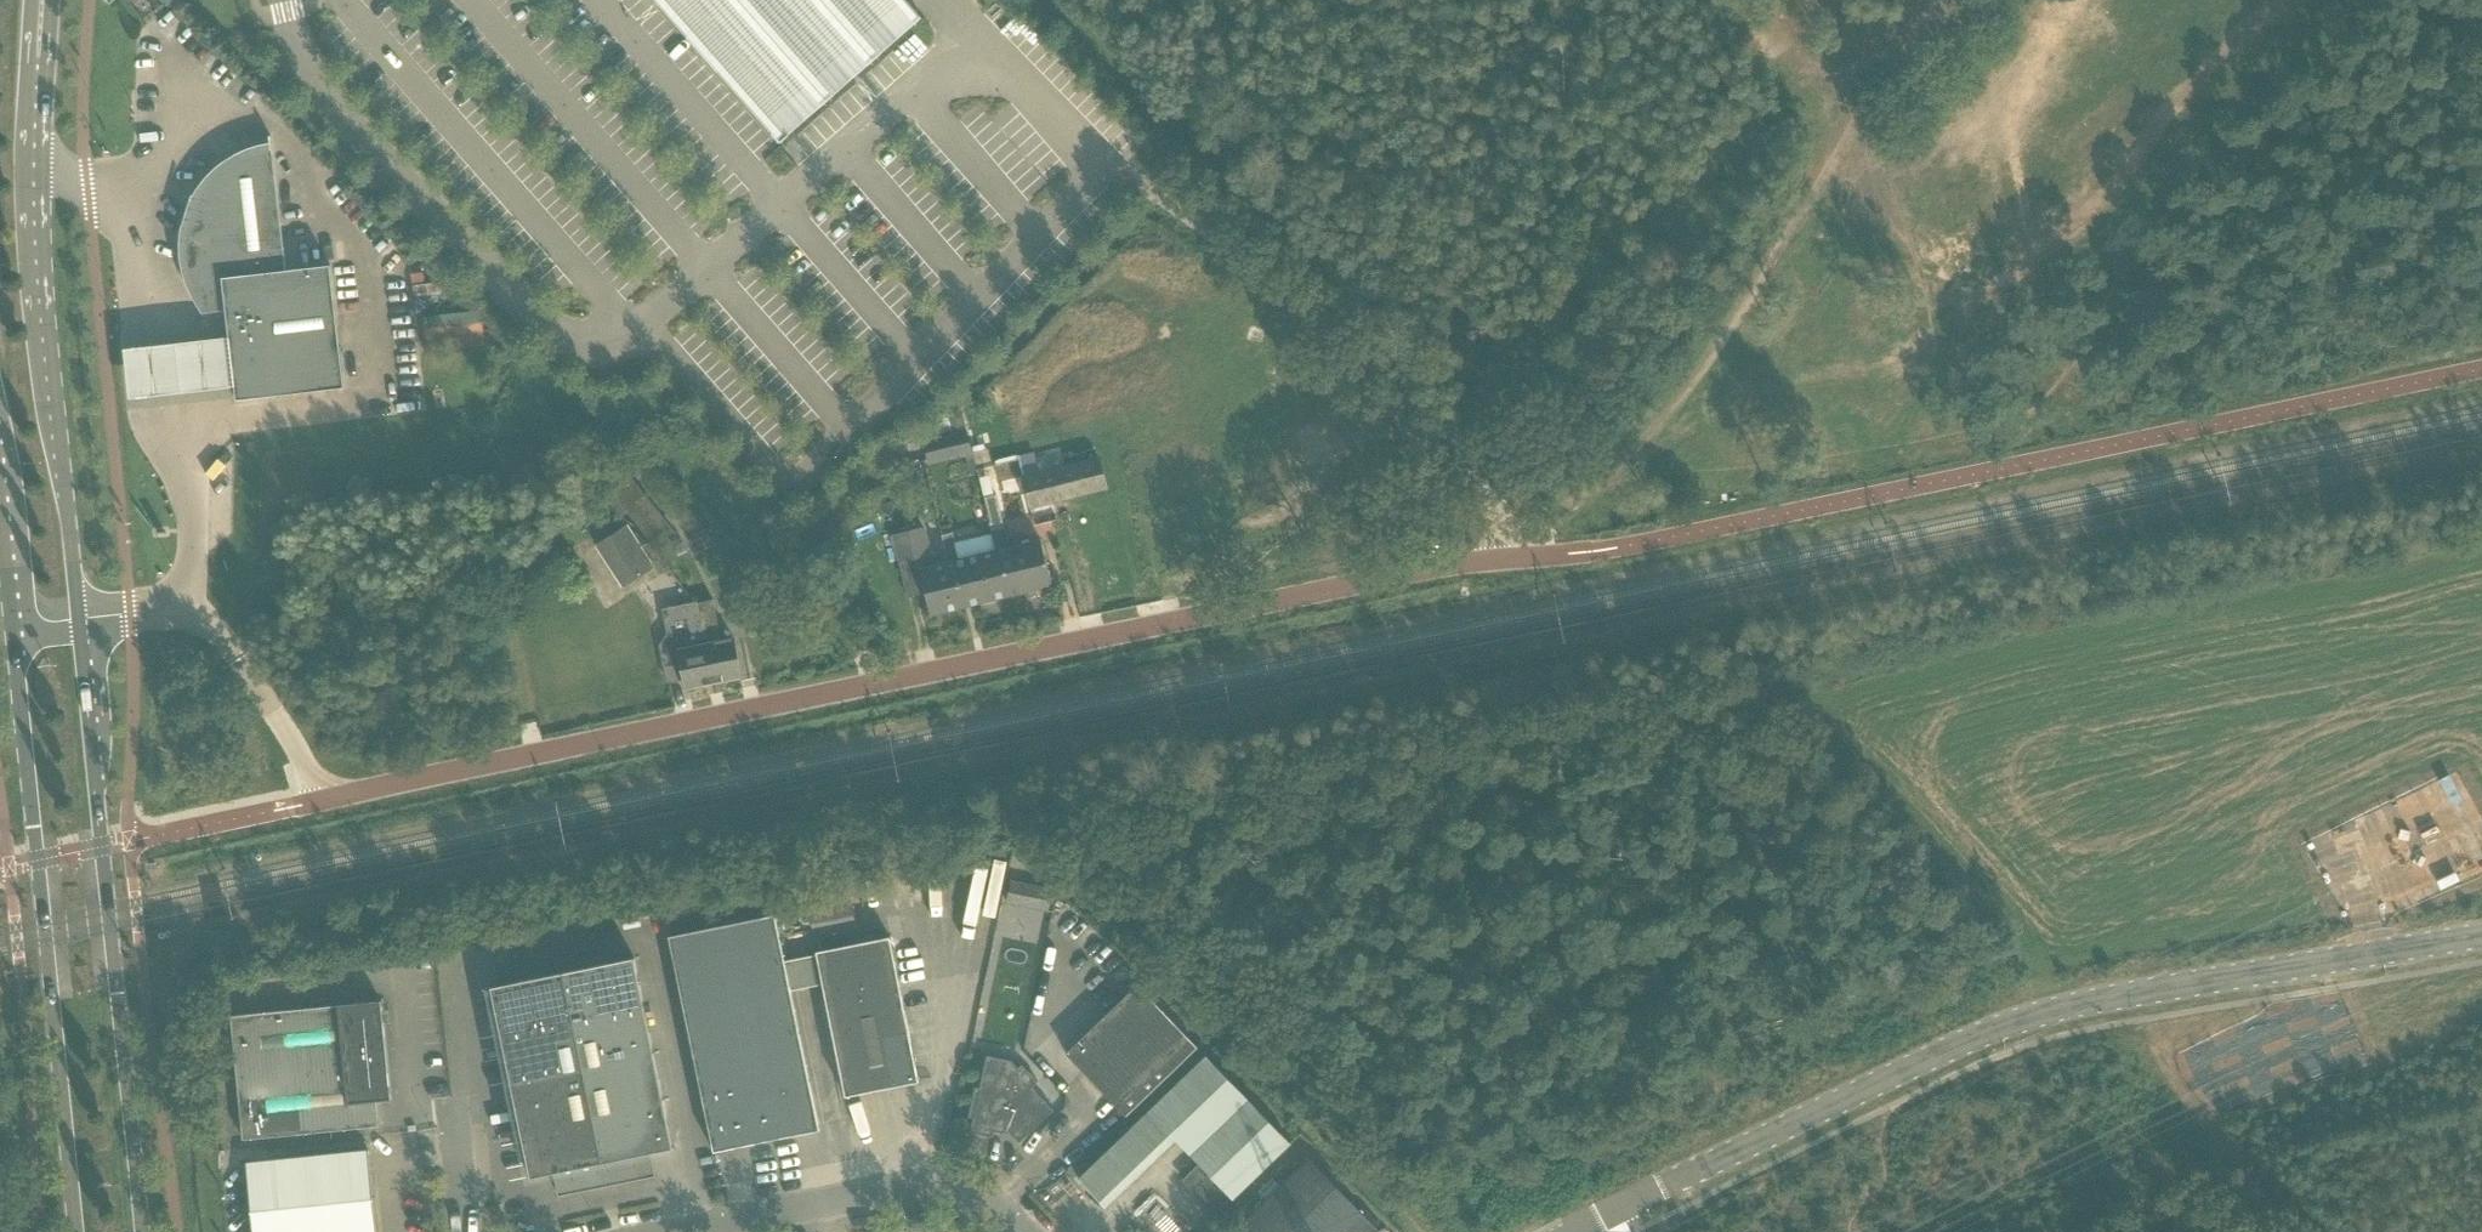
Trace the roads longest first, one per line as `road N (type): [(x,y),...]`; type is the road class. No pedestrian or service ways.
road 1 (unclassified): [(79,623),(175,607),(216,635),(326,799),(1436,567),(1527,557)]
road 2 (unclassified): [(1569,1231),(2021,1017),(2481,936)]
road 3 (track): [(1524,539),(1624,459),(1745,289),(1920,0)]
road 4 (secondary): [(138,1231),(79,623)]
road 5 (secondary): [(12,634),(74,1231)]
road 6 (track): [(1524,539),(1320,327),(1221,244),(1105,168)]
road 7 (secondary): [(79,623),(49,394),(34,175),(37,69)]
road 8 (track): [(1432,1231),(1349,1137),(1316,1064),(1163,914),(1108,847)]
road 9 (unclassified): [(1022,1231),(964,1186),(930,1183),(657,1231)]

